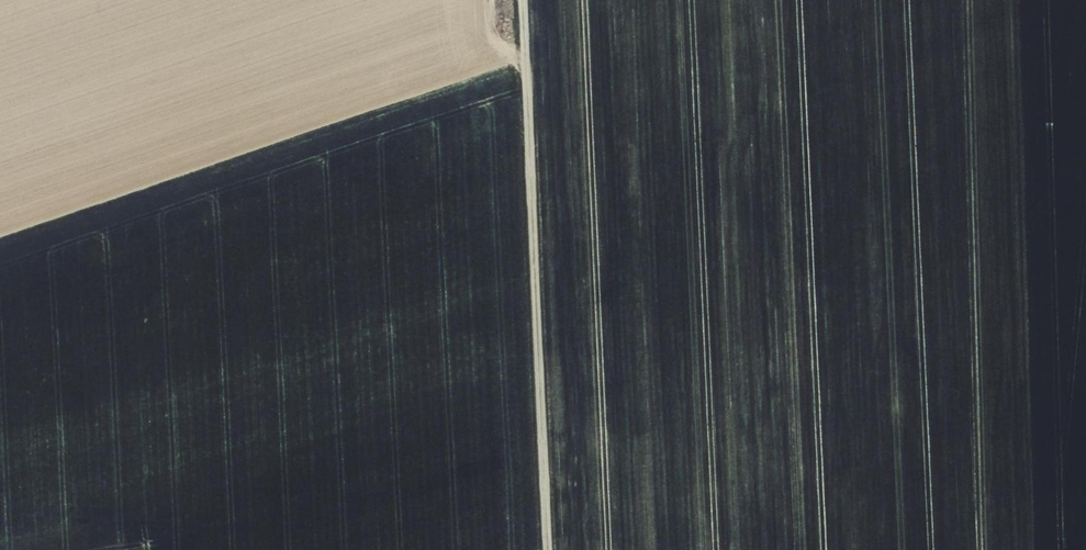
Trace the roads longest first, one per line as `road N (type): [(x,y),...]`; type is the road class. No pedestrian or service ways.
road 1 (track): [(547,549),(523,0)]

